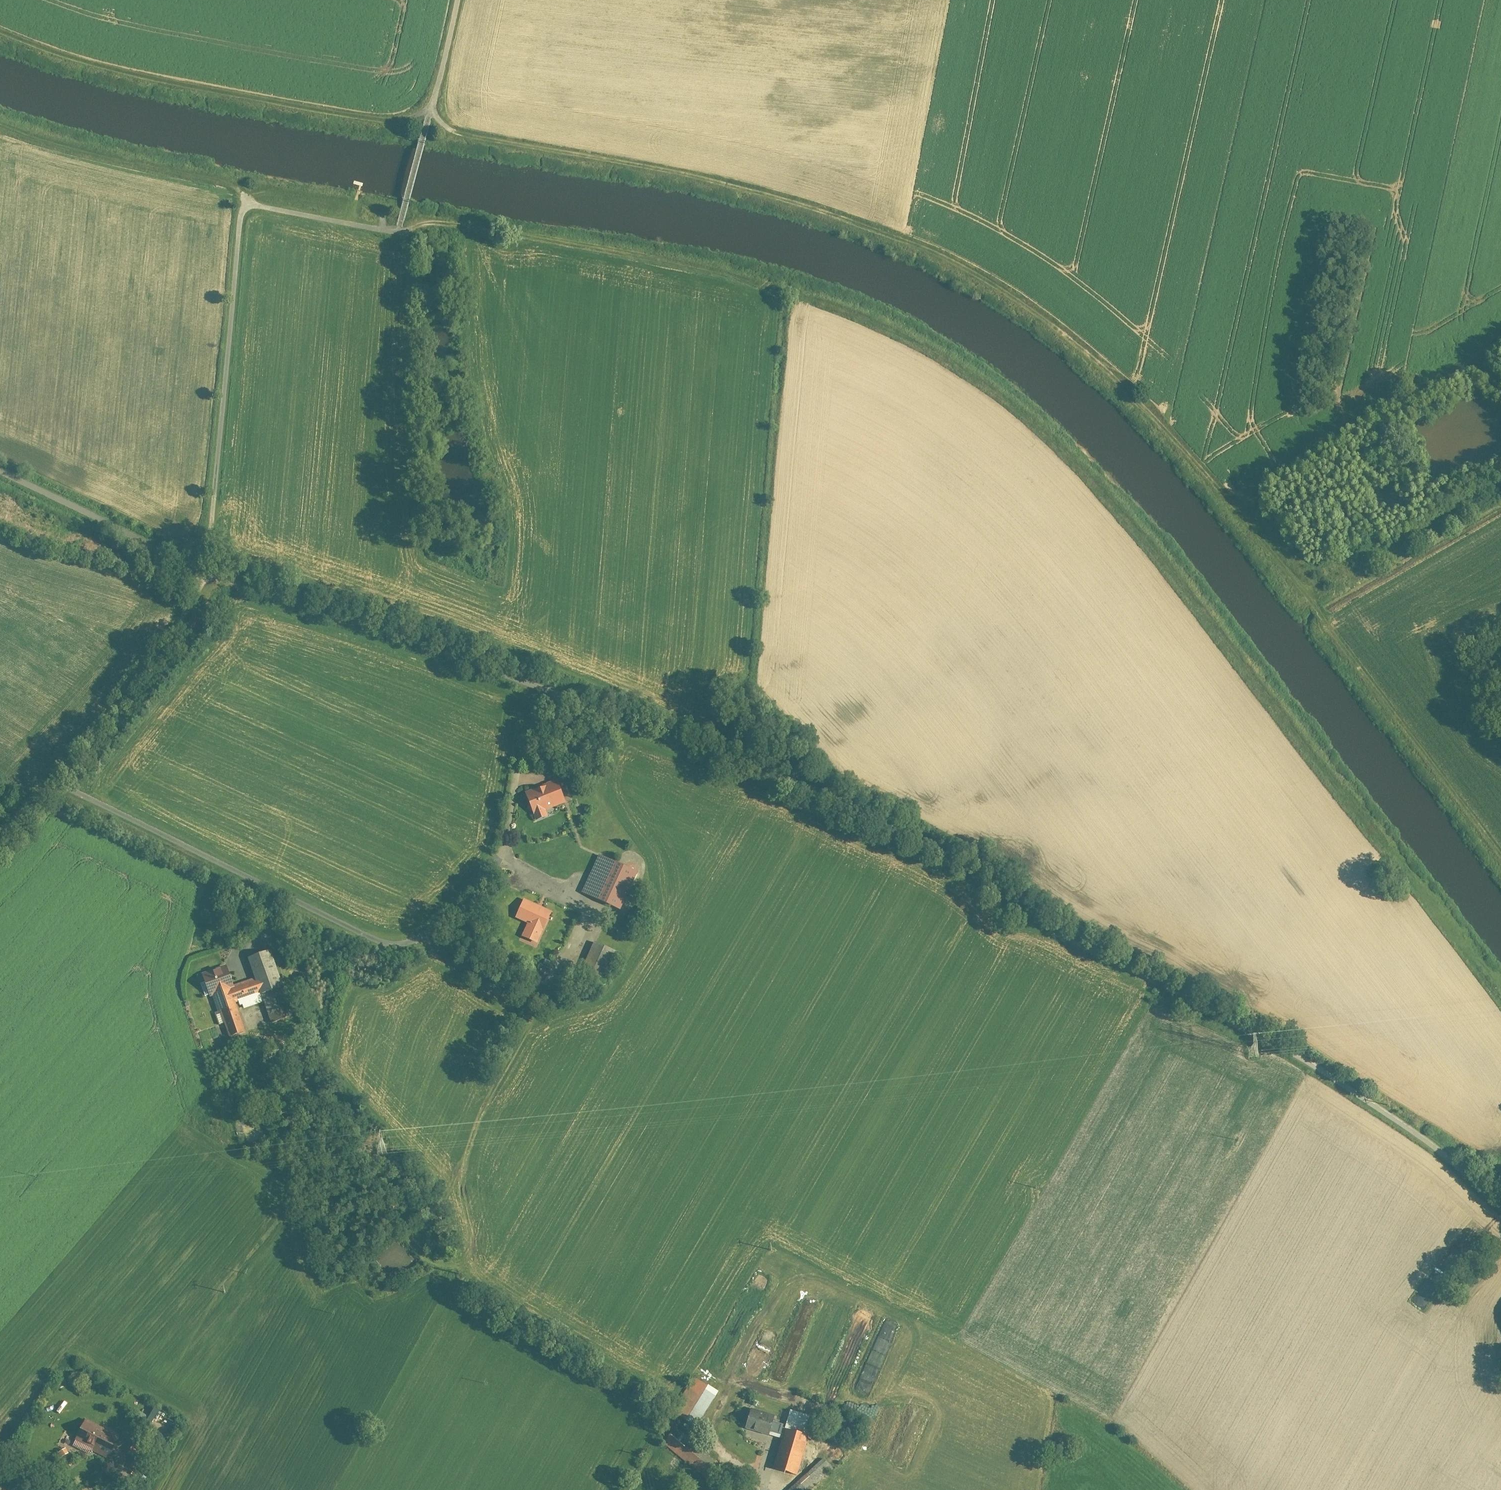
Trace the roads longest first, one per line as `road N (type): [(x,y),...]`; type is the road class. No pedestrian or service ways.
road 1 (unclassified): [(0,843),(148,674),(209,573)]
road 2 (track): [(254,207),(0,135)]
road 3 (unclassified): [(0,475),(209,573)]
road 4 (track): [(500,862),(531,689)]

